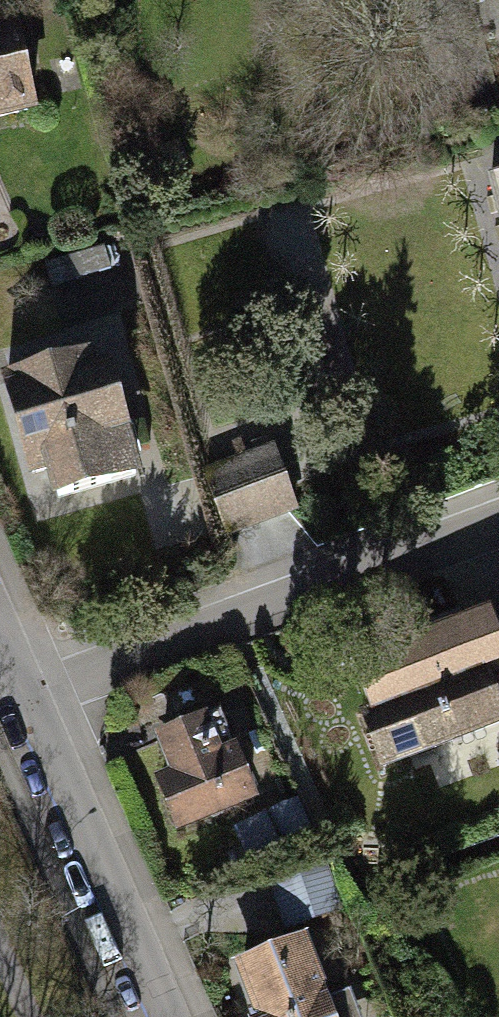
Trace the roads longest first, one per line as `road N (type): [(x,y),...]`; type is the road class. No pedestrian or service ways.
road 1 (residential): [(155,1016),(0,660)]

